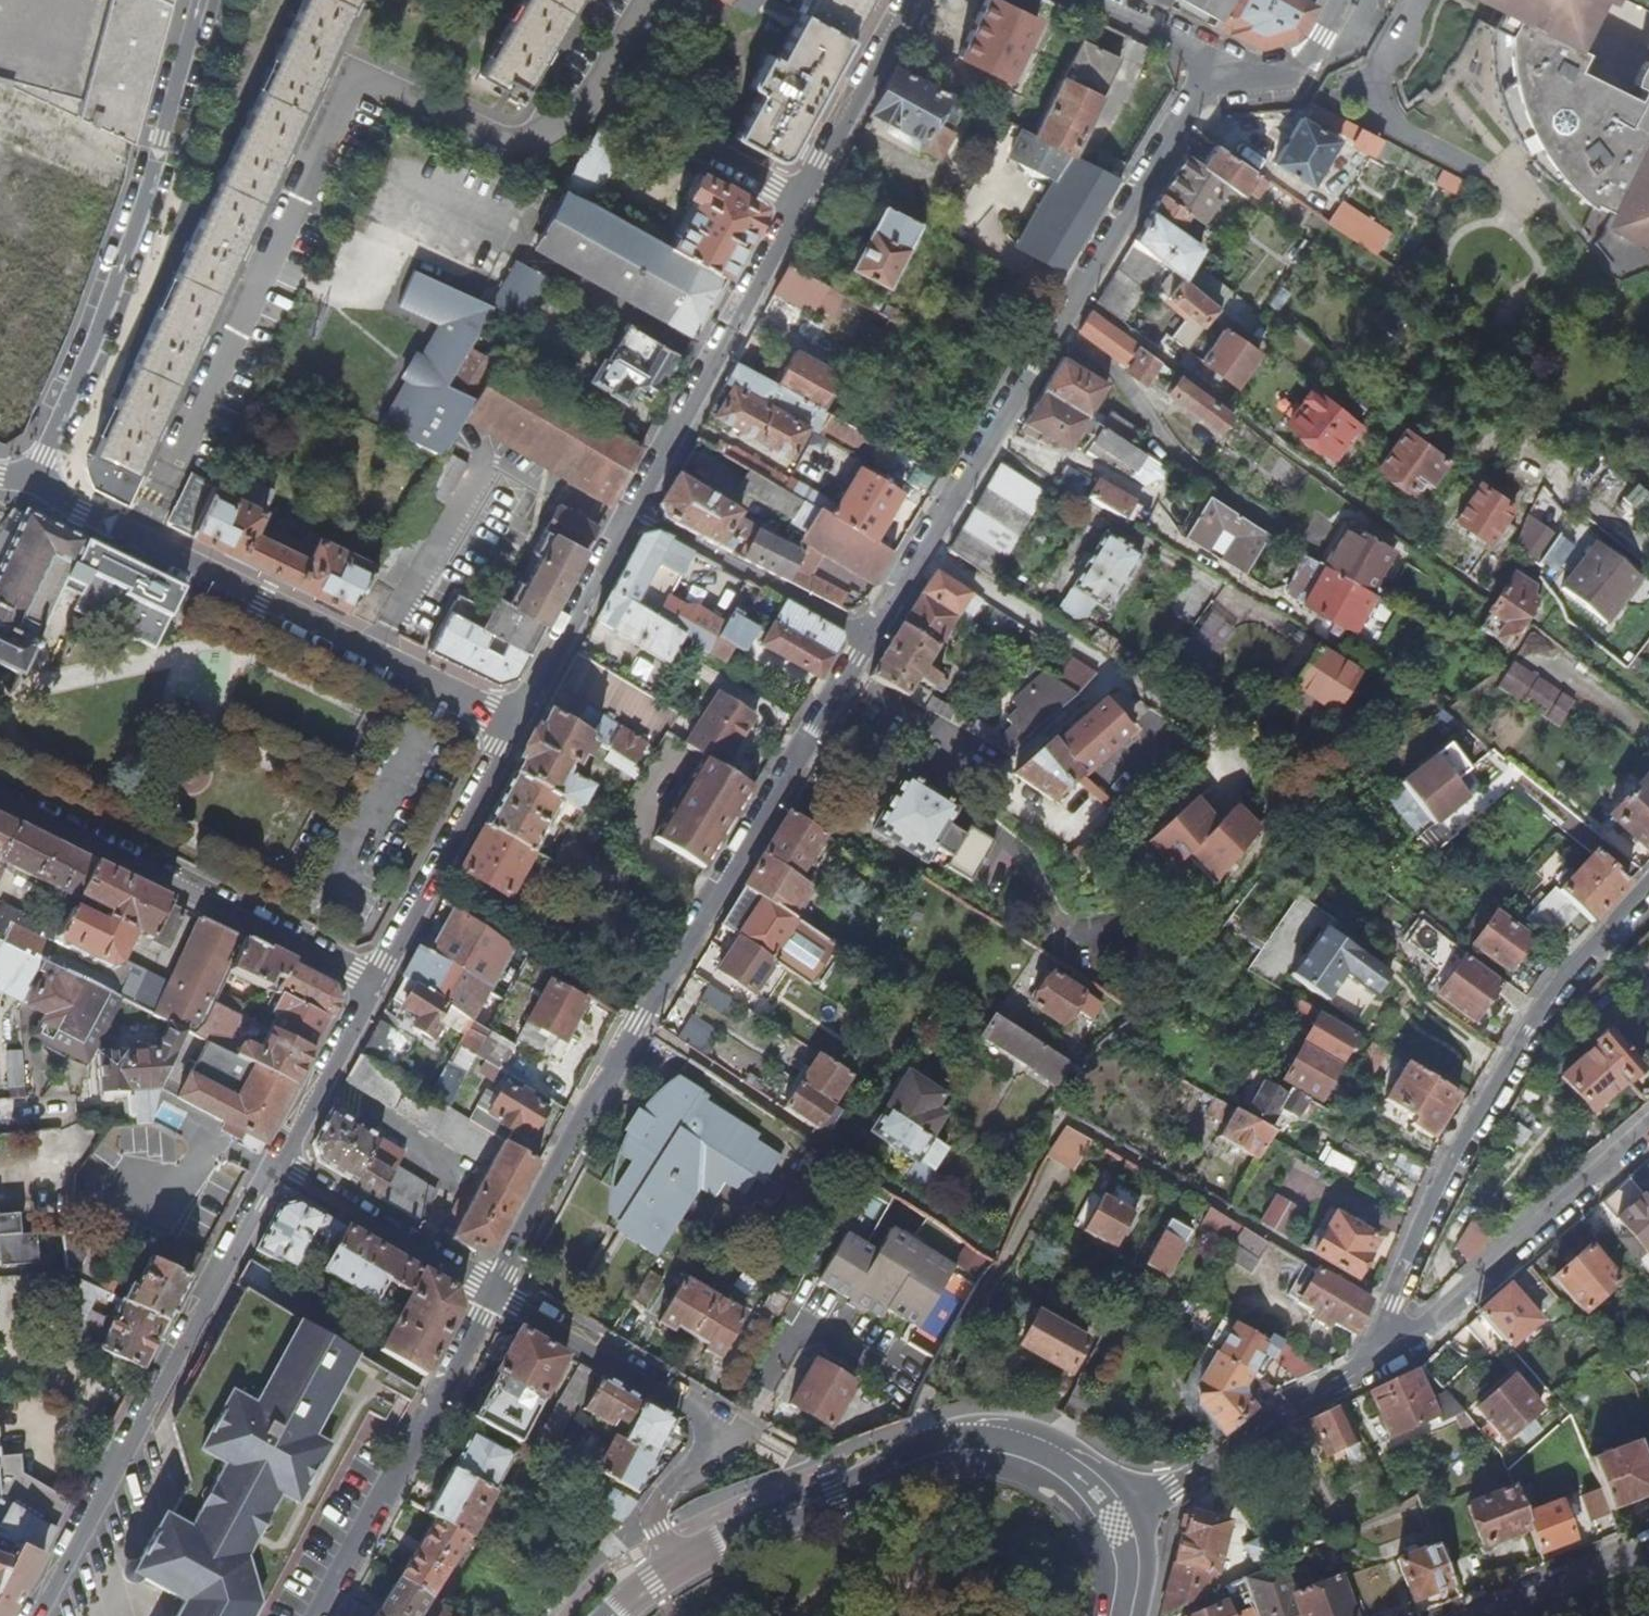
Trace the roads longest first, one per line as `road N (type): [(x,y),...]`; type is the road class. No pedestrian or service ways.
road 1 (residential): [(496,1292),(637,1023),(868,635)]
road 2 (residential): [(868,635),(1215,55)]
road 3 (residential): [(903,0),(627,510)]
road 4 (residential): [(1648,896),(1546,1007),(1457,1162),(1372,1367)]
road 5 (residential): [(43,491),(513,720)]
road 6 (residential): [(280,1167),(35,1615)]
road 7 (secondary): [(1114,1525),(1101,1499),(1059,1461),(990,1441),(959,1444),(723,1542)]
road 8 (residential): [(674,1565),(657,1510),(727,1424),(496,1292)]
road 9 (residential): [(0,793),(376,983)]
road 10 (residential): [(1372,1367),(1648,1120)]
road 11 (residential): [(317,1615),(496,1292)]
road 12 (residential): [(163,157),(126,293),(43,491)]
road 13 (residential): [(1114,1525),(1372,1367)]
road 14 (residential): [(513,720),(376,983)]
road 15 (residential): [(868,635),(627,510)]
road 16 (residential): [(280,1167),(496,1292)]
road 17 (residential): [(627,510),(513,720)]
road 18 (residential): [(376,983),(280,1167)]
road 19 (residential): [(1484,1615),(1648,1543)]
road 20 (residential): [(1215,55),(1244,72),(1285,77),(1330,41),(1352,0)]
road 21 (residential): [(206,0),(163,157)]
road 22 (residential): [(1103,0),(1215,55)]

